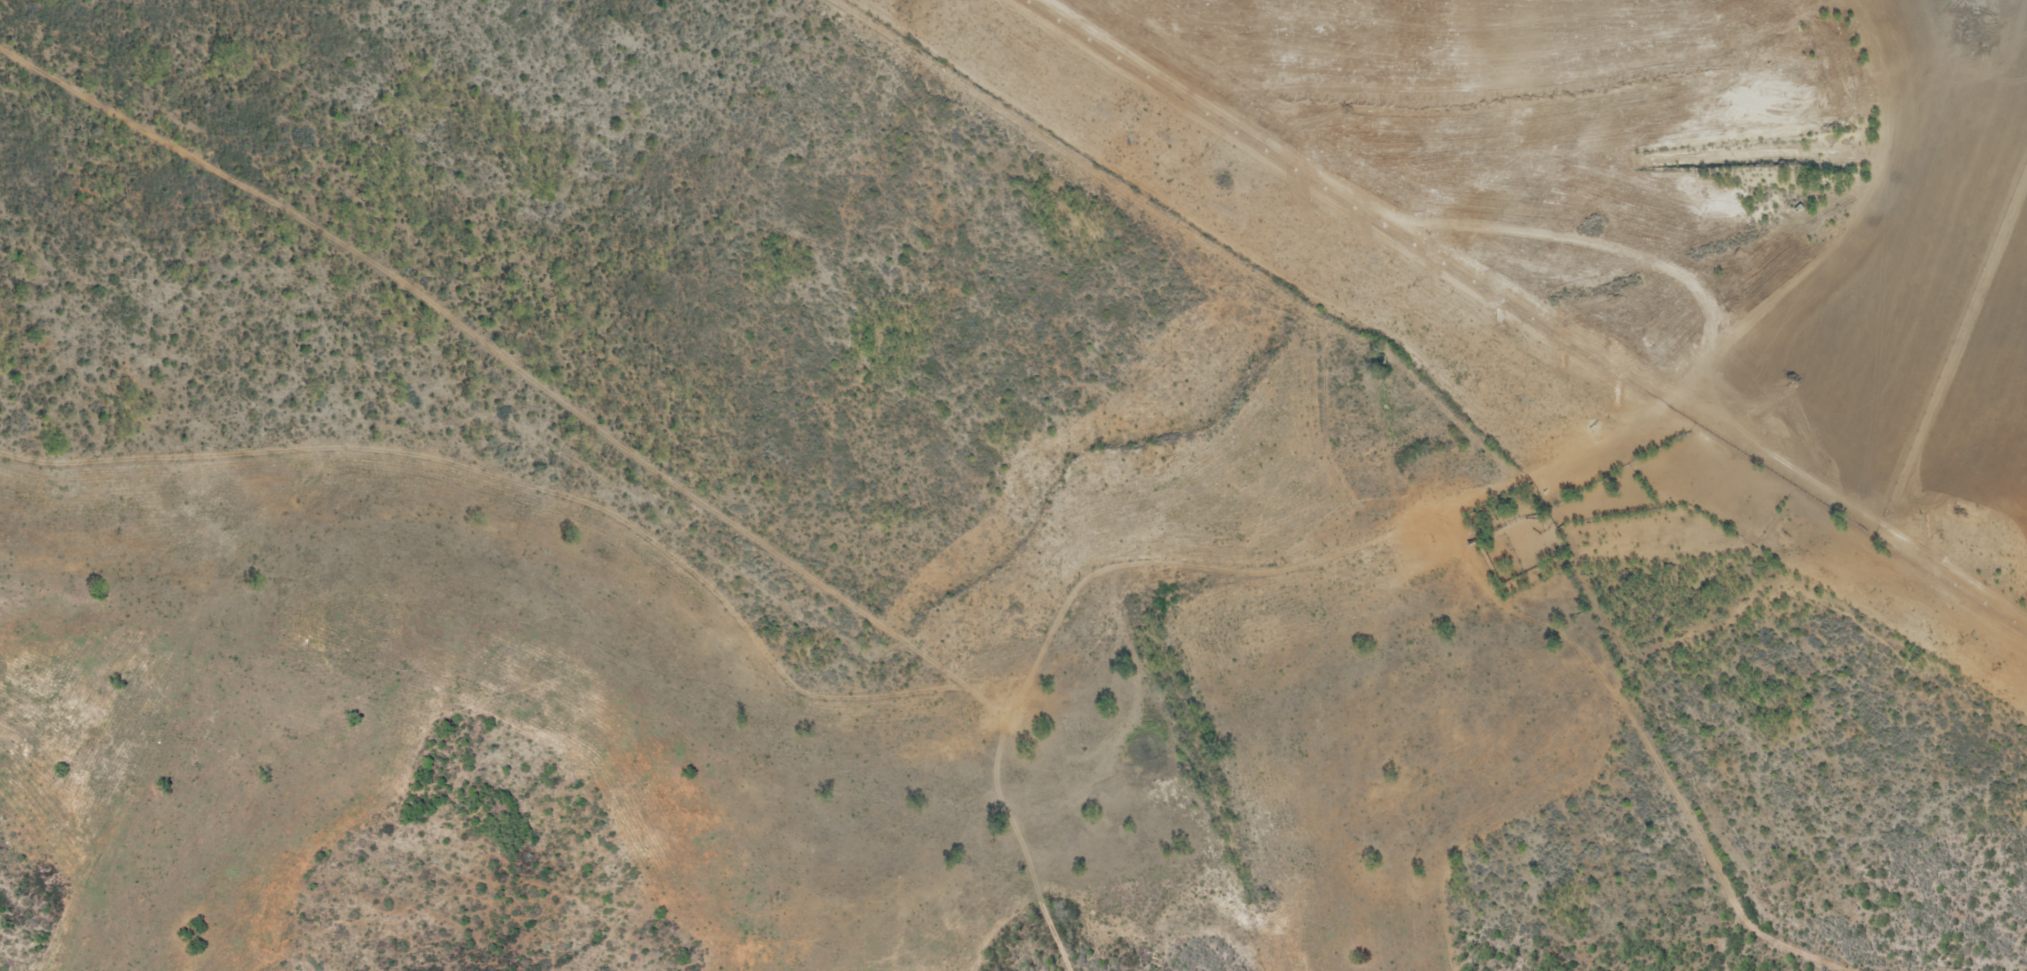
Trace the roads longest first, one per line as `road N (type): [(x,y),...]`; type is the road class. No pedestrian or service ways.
road 1 (track): [(1079,970),(1001,770),(1022,692),(1060,614),(1124,565),(1301,577),(1634,442),(1667,395),(2026,11)]
road 2 (track): [(1038,0),(2026,621)]

